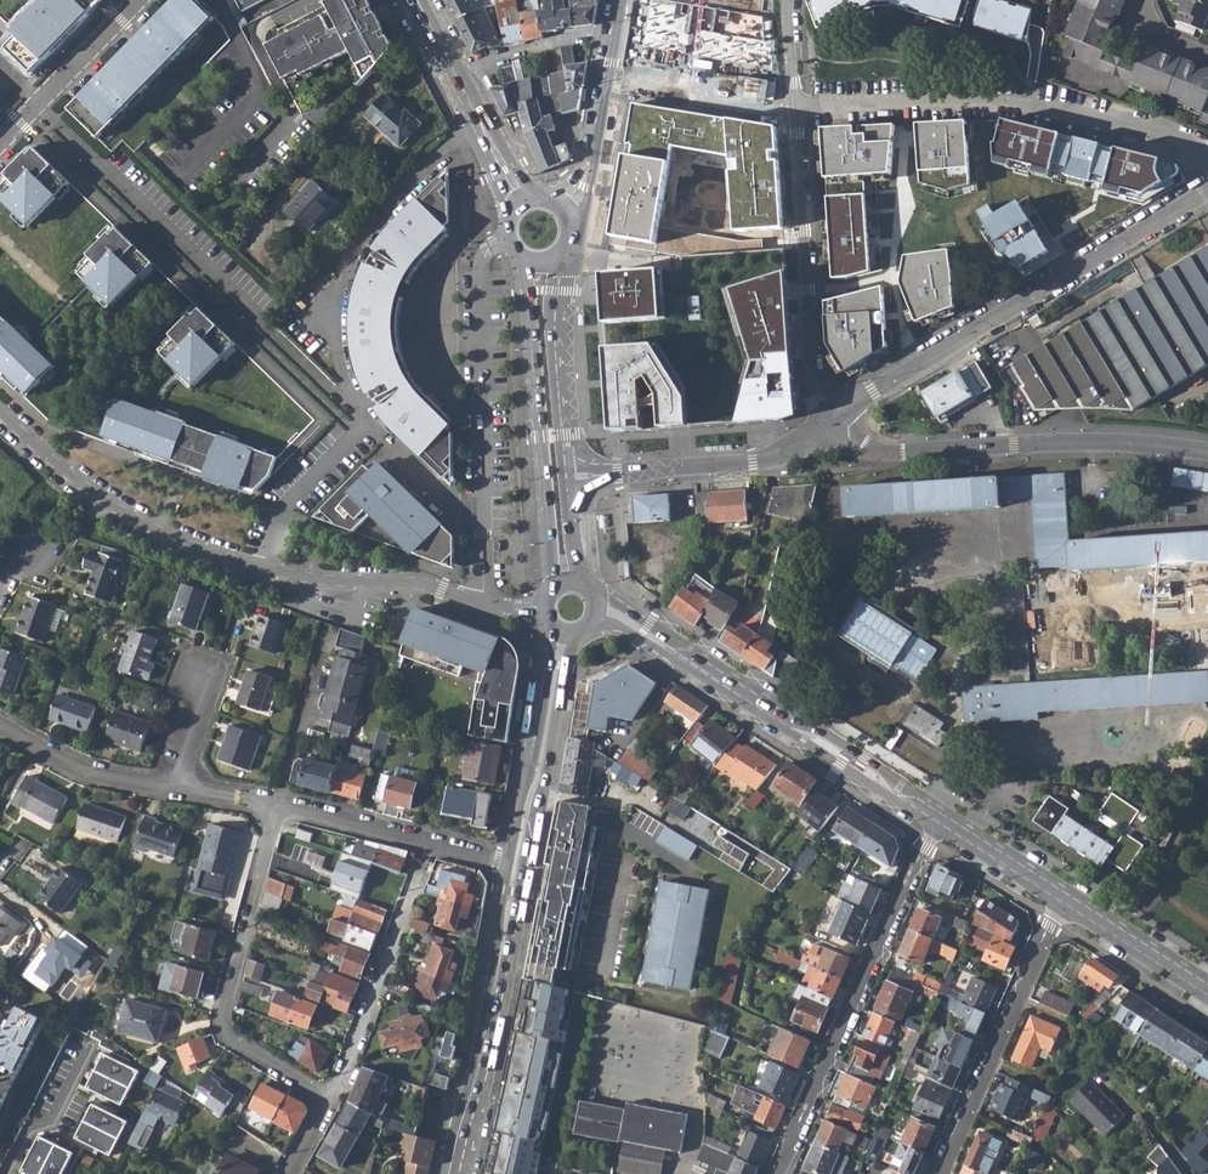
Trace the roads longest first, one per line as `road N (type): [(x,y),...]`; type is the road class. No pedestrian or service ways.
road 1 (residential): [(480,113),(347,266),(335,342),(365,421),(282,512),(263,570)]
road 2 (residential): [(842,424),(874,391),(1207,191)]
road 3 (residential): [(1207,166),(1197,146),(1155,125),(1033,106),(794,107)]
road 4 (residential): [(937,820),(778,1173)]
road 5 (tertiary): [(842,424),(882,453),(1112,443),(1207,454)]
road 6 (residential): [(330,1102),(228,1041),(223,1029),(278,808)]
road 7 (primary): [(524,258),(552,590)]
road 8 (residential): [(842,424),(816,403),(794,107)]
road 9 (primary): [(517,867),(453,1173)]
road 10 (residential): [(263,570),(202,551),(131,516),(0,411)]
road 11 (residential): [(938,1173),(1059,899)]
road 12 (tertiary): [(842,424),(795,453),(754,464),(566,476)]
road 13 (residential): [(544,607),(263,570)]
road 14 (residential): [(424,860),(330,1102)]
road 15 (residential): [(278,808),(517,867)]
road 16 (primary): [(562,634),(517,867)]
road 17 (primary): [(566,476),(558,374),(565,256)]
road 18 (tertiary): [(598,613),(631,623),(784,722)]
road 19 (residential): [(0,145),(141,0)]
road 20 (residential): [(794,107),(604,76)]
road 21 (residential): [(175,788),(82,770),(0,727)]
road 22 (tertiary): [(1059,899),(1207,995)]
road 23 (tertiary): [(907,800),(885,769),(820,729),(784,722)]
road 24 (tertiary): [(784,722),(883,793),(907,800)]
road 25 (tertiary): [(937,820),(1059,899)]
road 26 (residential): [(317,671),(278,808)]
road 27 (primary): [(418,0),(480,113)]

